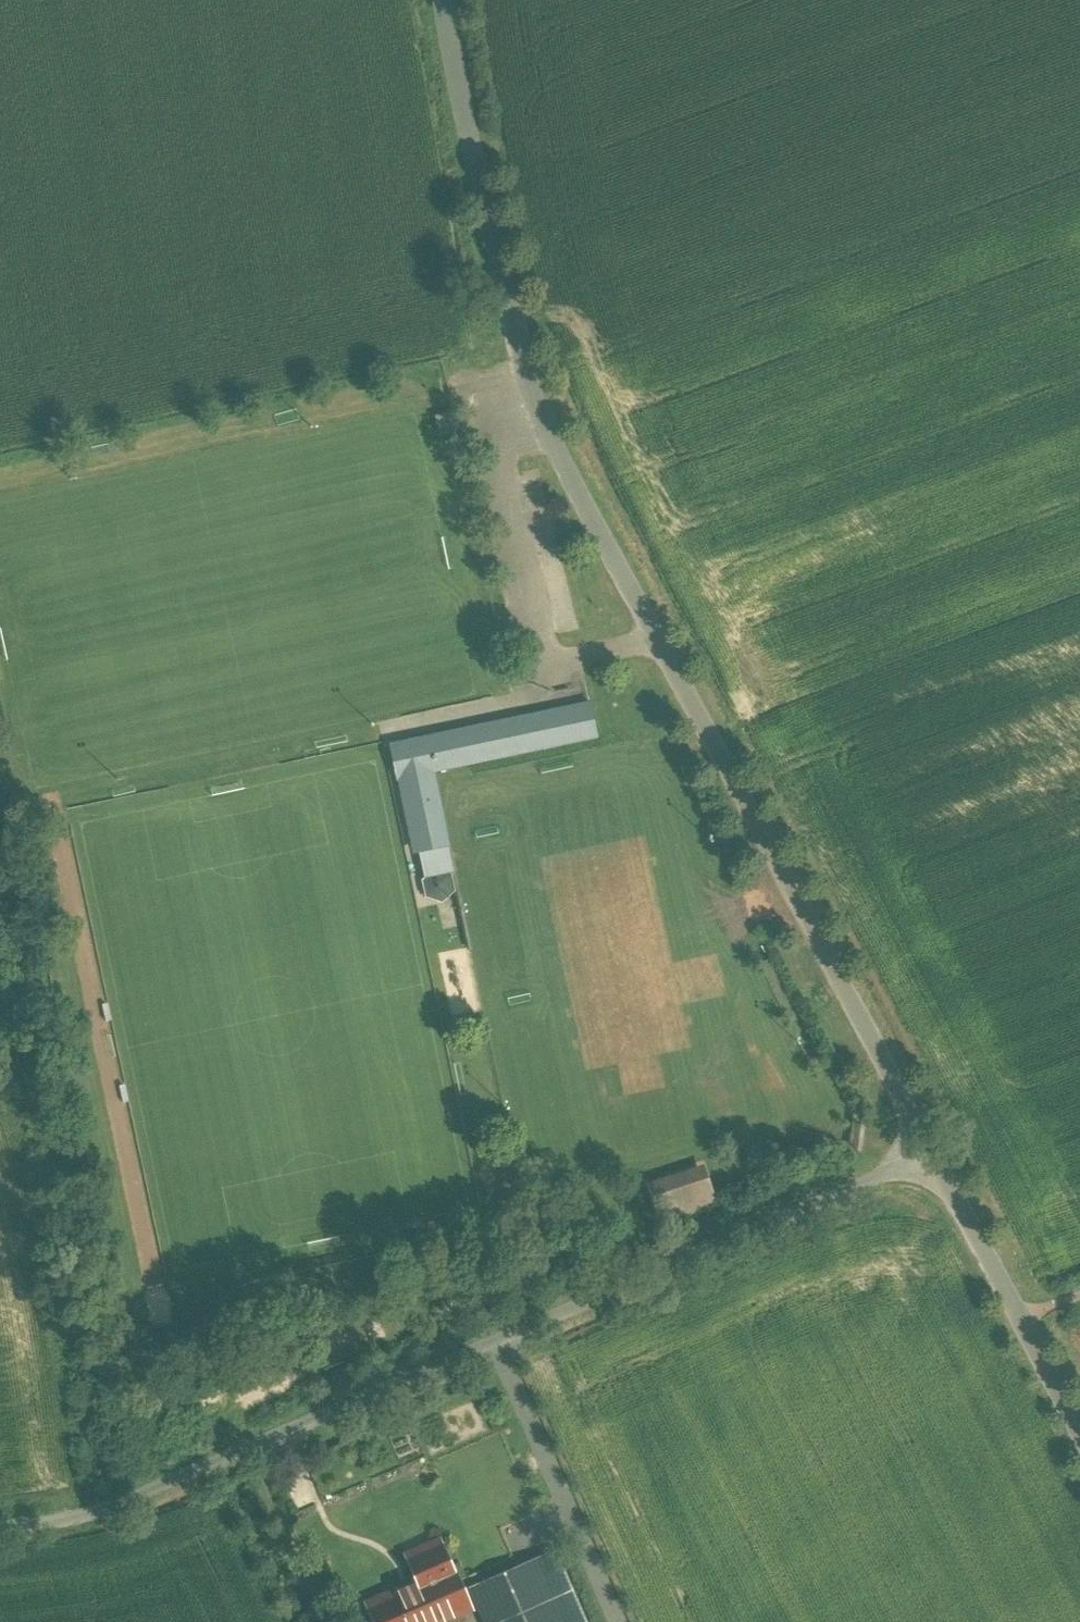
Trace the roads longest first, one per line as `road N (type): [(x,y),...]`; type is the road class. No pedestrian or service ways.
road 1 (unclassified): [(936,1152),(654,642),(543,426),(497,277),(439,0)]
road 2 (unclassified): [(936,1152),(280,1438)]
road 3 (unclassified): [(1079,1426),(936,1152)]
road 4 (unclassified): [(0,1528),(94,1510),(280,1438)]

